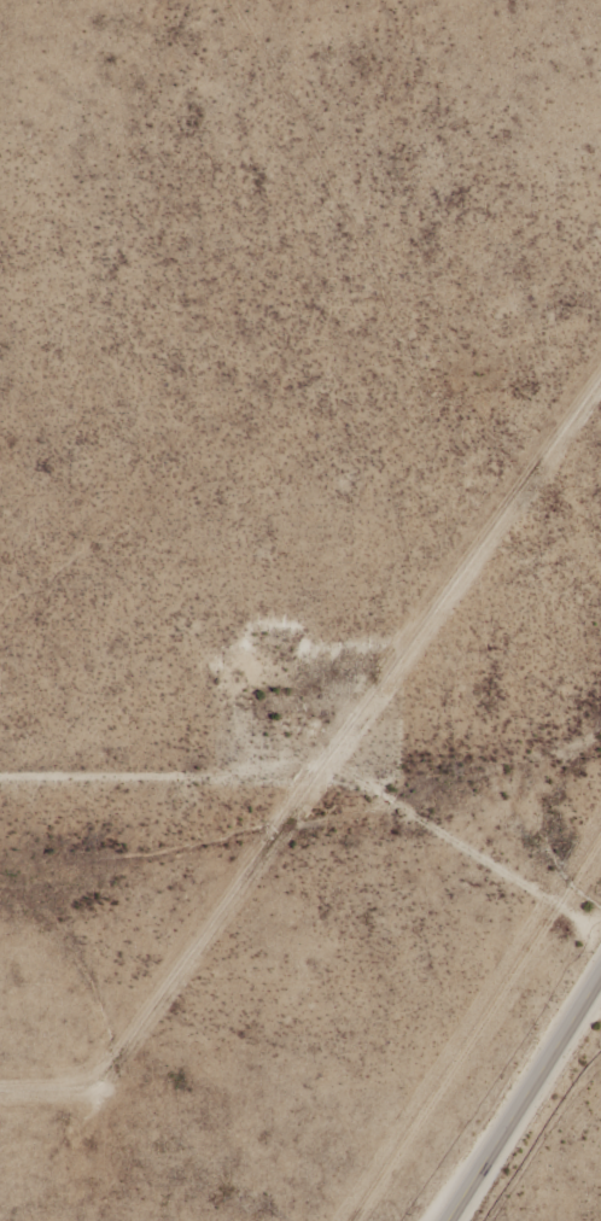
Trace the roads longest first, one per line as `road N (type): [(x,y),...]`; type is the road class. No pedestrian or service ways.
road 1 (residential): [(451,1220),(600,979)]

